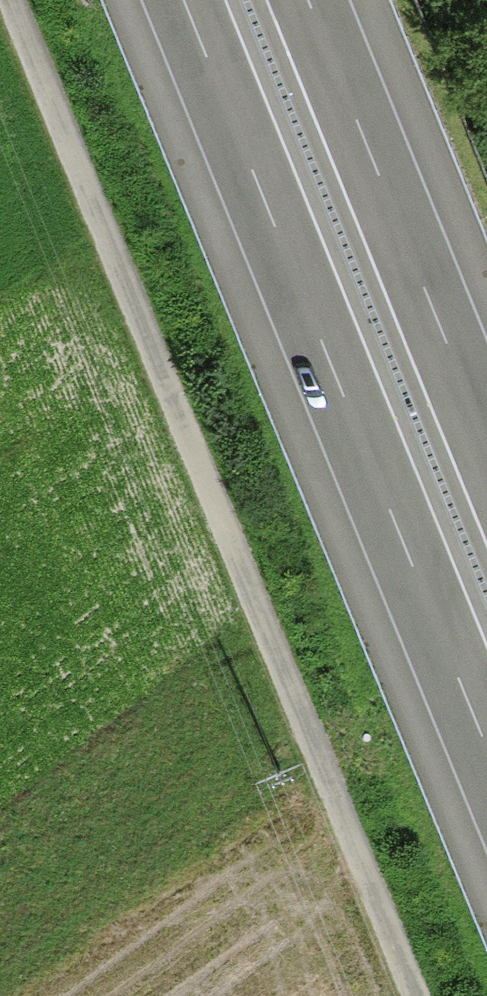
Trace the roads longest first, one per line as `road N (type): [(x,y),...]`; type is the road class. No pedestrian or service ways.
road 1 (track): [(407,995),(3,0)]
road 2 (motorway): [(184,0),(486,744)]
road 3 (motorway): [(486,439),(308,0)]

